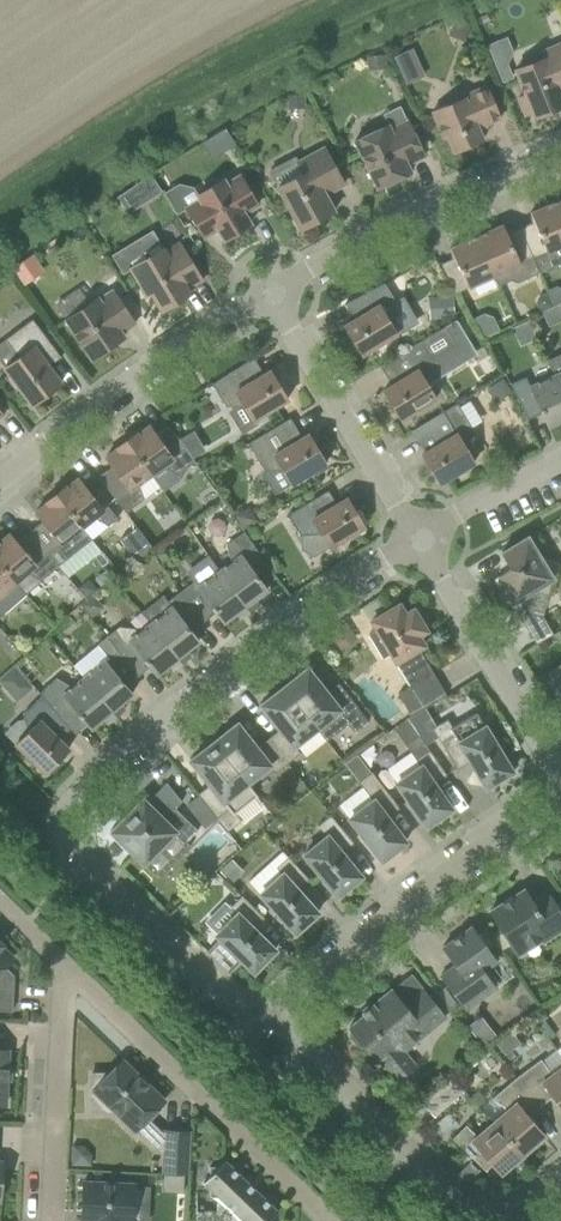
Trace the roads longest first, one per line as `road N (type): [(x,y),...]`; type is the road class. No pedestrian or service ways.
road 1 (residential): [(416,537),(232,662),(64,808),(64,840),(198,978),(286,1019)]
road 2 (residential): [(330,1220),(64,962)]
road 3 (residential): [(286,1019),(418,892),(560,797)]
road 4 (residential): [(0,480),(169,353),(270,295)]
road 5 (residential): [(270,295),(377,232),(560,149)]
road 6 (residential): [(514,1204),(474,1205),(286,1019)]
road 7 (residential): [(416,537),(270,295)]
road 8 (residential): [(560,777),(416,537)]
road 9 (residential): [(49,1220),(64,962)]
road 10 (residential): [(560,460),(416,537)]

